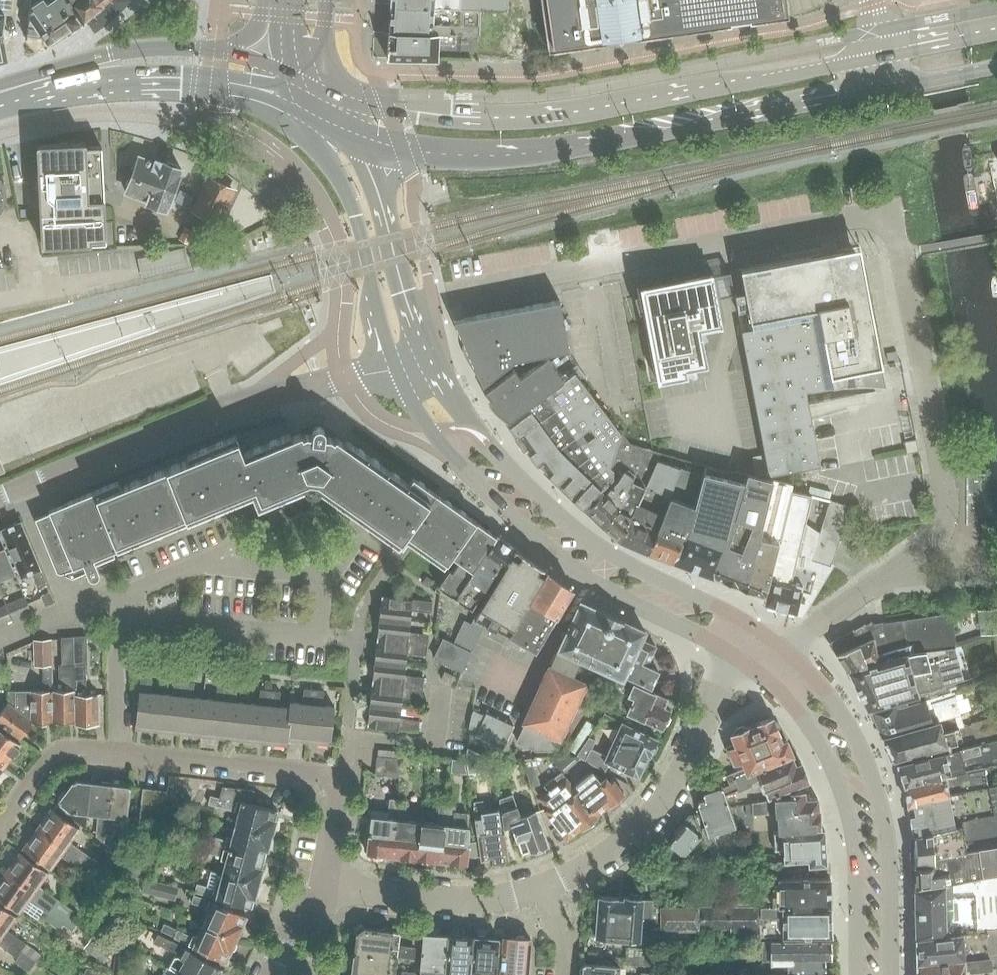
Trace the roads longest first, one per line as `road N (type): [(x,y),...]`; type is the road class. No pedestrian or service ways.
road 1 (unclassified): [(790,654),(939,537),(947,516),(893,213),(408,301)]
road 2 (secondary): [(876,58),(567,119),(464,122),(340,100)]
road 3 (secondary): [(420,160),(544,158),(879,90)]
road 4 (tertiary): [(396,368),(442,445),(543,546),(622,598),(736,656)]
road 5 (tertiary): [(755,628),(576,529),(479,434),(427,353)]
road 6 (unclassified): [(16,489),(214,408),(396,368)]
road 7 (tertiary): [(890,974),(880,804),(842,714),(790,654)]
road 8 (tertiary): [(766,679),(817,738),(851,821),(857,974)]
road 9 (residential): [(543,887),(614,847),(659,802),(736,656)]
road 10 (secondary): [(0,115),(111,85),(194,82),(299,111)]
road 11 (tertiary): [(299,111),(356,216),(396,368)]
road 12 (residential): [(334,820),(340,776),(117,751)]
road 13 (residential): [(121,616),(317,636),(323,574)]
road 14 (residential): [(324,887),(462,900),(543,887)]
road 15 (secondary): [(215,49),(110,53),(0,84)]
road 16 (residential): [(123,601),(203,562),(323,574)]
road 17 (residential): [(0,832),(47,761),(64,750),(117,751)]
road 18 (residential): [(117,751),(121,616)]
road 19 (residential): [(63,603),(16,489)]
road 20 (secondary): [(996,34),(876,58)]

